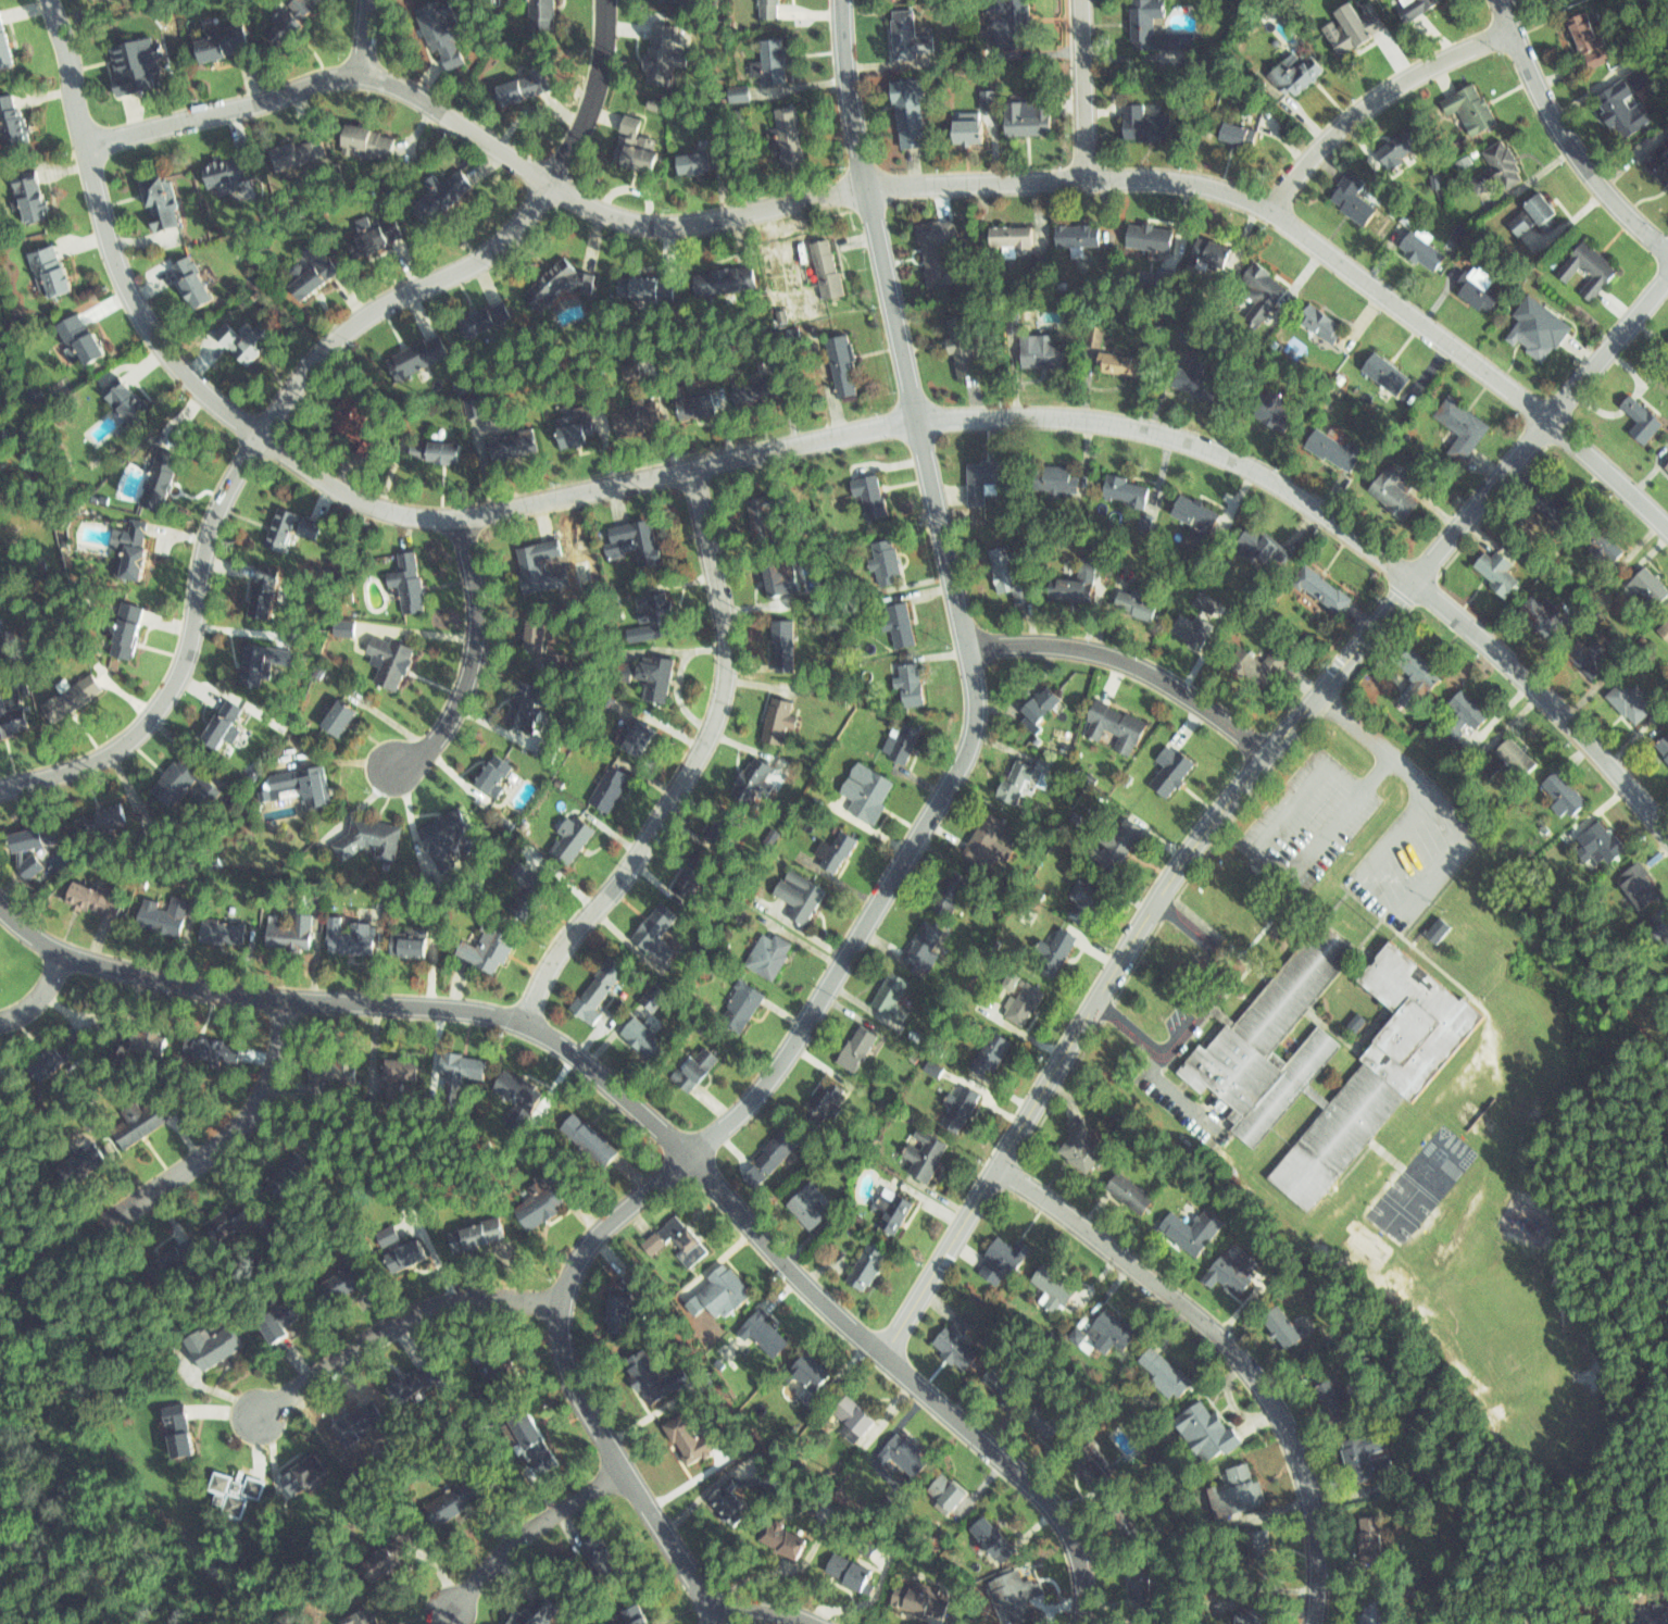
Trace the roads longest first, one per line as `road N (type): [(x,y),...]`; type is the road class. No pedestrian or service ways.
road 1 (residential): [(1667,832),(1538,687),(1418,580),(1259,470),(1146,427),(1076,416),(917,419),(461,515),(415,515),(356,499),(224,411),(146,332),(108,249),(50,0)]
road 2 (residential): [(844,0),(845,66),(866,186),(979,700),(966,759),(799,1038),(749,1102),(588,1248),(564,1303),(575,1386),(703,1611),(701,1623)]
road 3 (residential): [(1667,526),(1550,419),(1447,341),(1277,217),(1206,186),(895,183),(703,222),(652,224),(576,199),(412,90),(359,78),(81,147)]
road 4 (residential): [(1078,1623),(1083,1554),(1053,1502),(849,1323),(690,1154),(572,1053),(522,1026),(453,1009),(225,991),(84,961),(46,947),(0,910)]
road 5 (residential): [(1667,275),(1196,844),(883,1354)]
road 6 (residential): [(606,0),(593,93),(527,222),(490,257),(404,292),(353,325),(240,461),(208,536),(187,657),(153,719),(88,766),(0,791)]
road 7 (residential): [(689,469),(727,642),(715,722),(637,858),(563,941),(522,1026)]
road 8 (residential): [(1313,1623),(1316,1527),(1300,1458),(1274,1402),(1208,1325),(999,1167)]
road 9 (residential): [(564,1303),(494,1297),(425,1310),(256,1419)]
road 10 (residential): [(1269,757),(1186,692),(1113,654),(1054,644),(968,644)]
road 11 (residential): [(287,998),(272,1077),(246,1121),(217,1150),(91,1237)]
road 12 (residential): [(1513,33),(1381,96),(1319,149),(1268,212)]
road 13 (residential): [(1667,251),(1582,167),(1535,89),(1498,0)]
road 14 (residential): [(461,515),(478,585),(472,676),(442,733),(387,772)]
road 15 (residential): [(624,1469),(515,1538),(448,1614)]
road 16 (residential): [(1082,0),(1087,182)]

